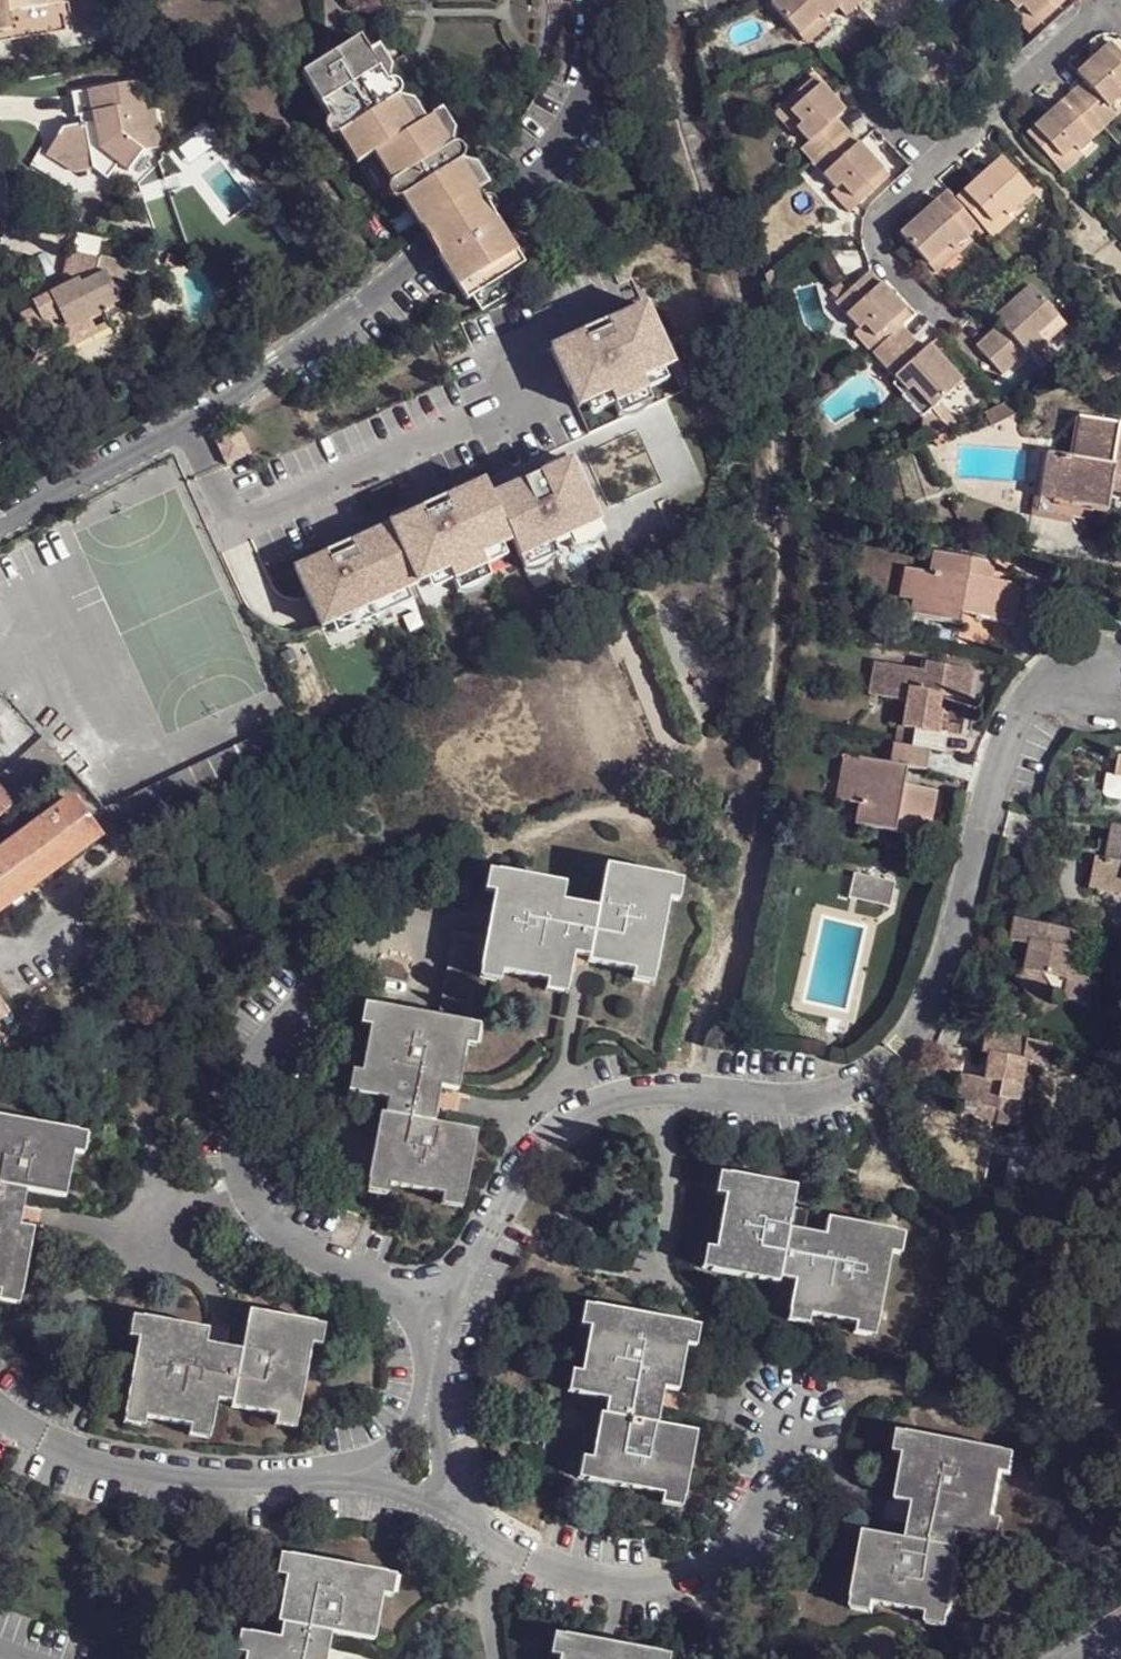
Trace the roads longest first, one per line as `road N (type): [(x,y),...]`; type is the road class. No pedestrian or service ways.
road 1 (residential): [(0,519),(268,369),(494,204)]
road 2 (residential): [(948,333),(877,246),(881,208),(1112,1)]
road 3 (residential): [(603,3),(597,57),(578,113),(541,170),(494,204)]

